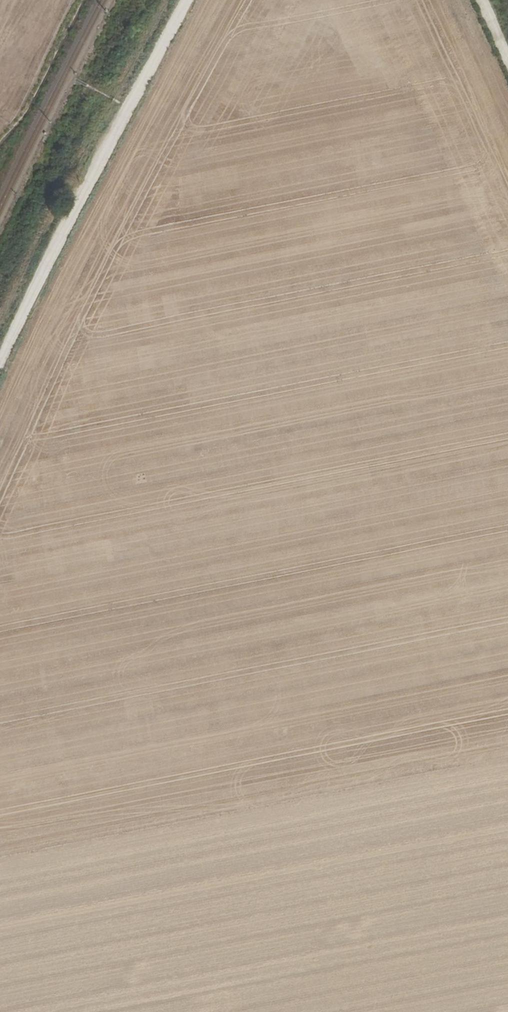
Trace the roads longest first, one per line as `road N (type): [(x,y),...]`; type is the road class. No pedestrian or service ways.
road 1 (track): [(0,367),(195,0)]

